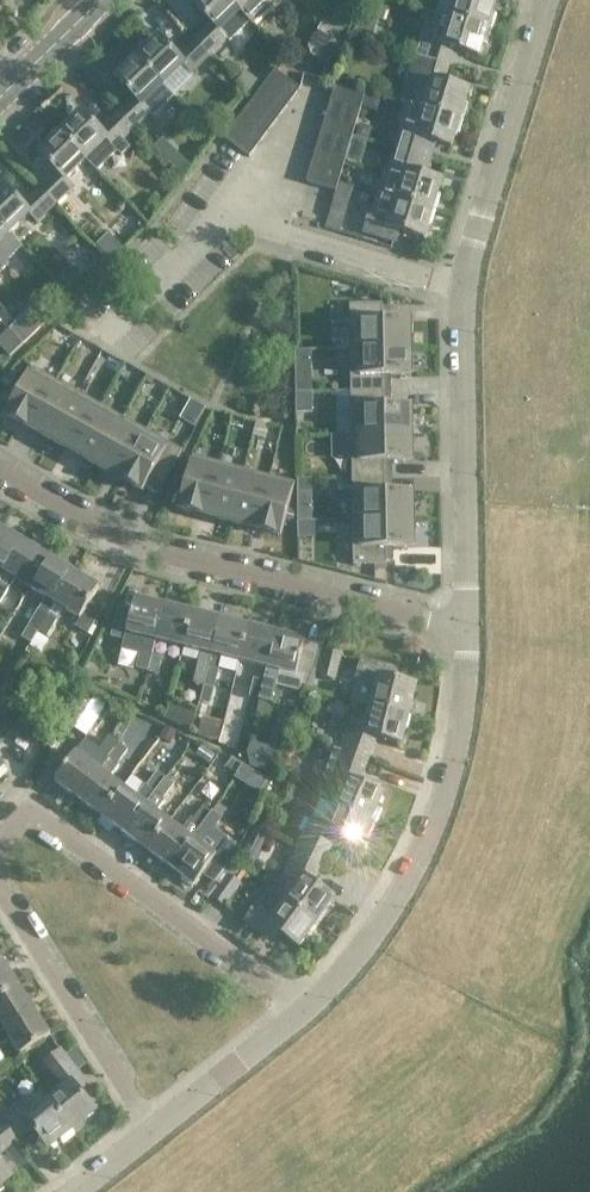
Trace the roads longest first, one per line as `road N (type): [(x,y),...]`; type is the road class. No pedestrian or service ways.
road 1 (residential): [(466,629),(462,282),(545,0)]
road 2 (residential): [(466,629),(142,547),(0,470)]
road 3 (residential): [(305,1010),(368,945),(408,870),(444,779),(466,629)]
road 4 (residential): [(0,831),(32,808),(305,1010)]
road 5 (residential): [(149,1127),(0,891)]
road 6 (residential): [(149,1127),(305,1010)]
road 7 (tertiary): [(0,98),(102,0)]

